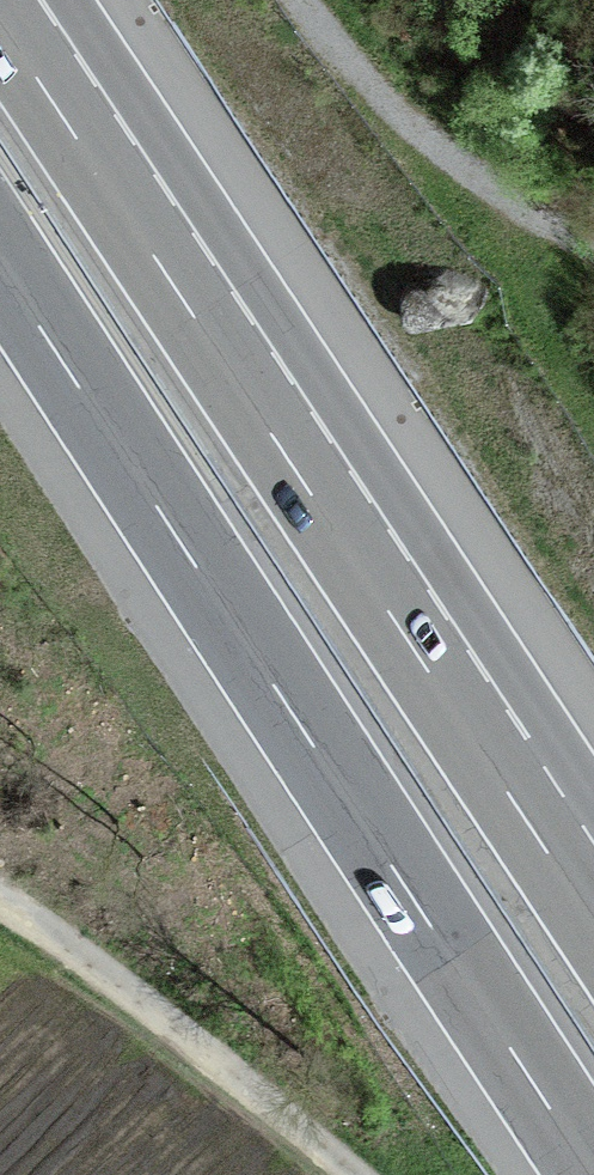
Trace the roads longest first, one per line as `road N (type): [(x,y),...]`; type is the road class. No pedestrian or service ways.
road 1 (motorway): [(0,266),(593,1174)]
road 2 (motorway): [(593,924),(0,22)]
road 3 (unclassified): [(357,1174),(220,1061),(0,899)]
road 4 (track): [(593,253),(419,133),(340,53),(302,0)]

